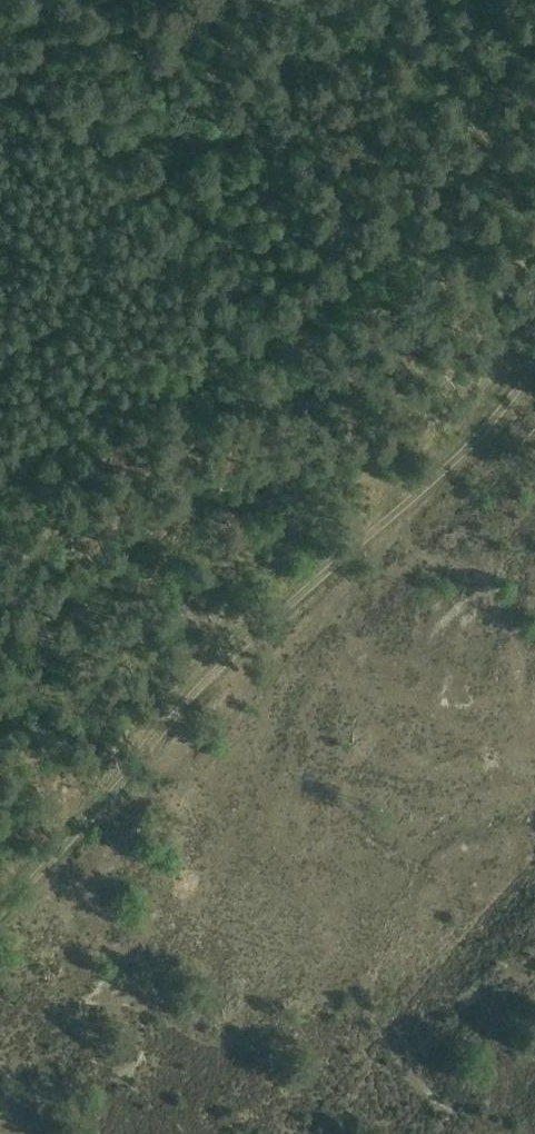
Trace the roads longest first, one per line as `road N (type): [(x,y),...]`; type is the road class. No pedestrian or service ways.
road 1 (track): [(534,365),(458,455),(205,683),(0,911)]

